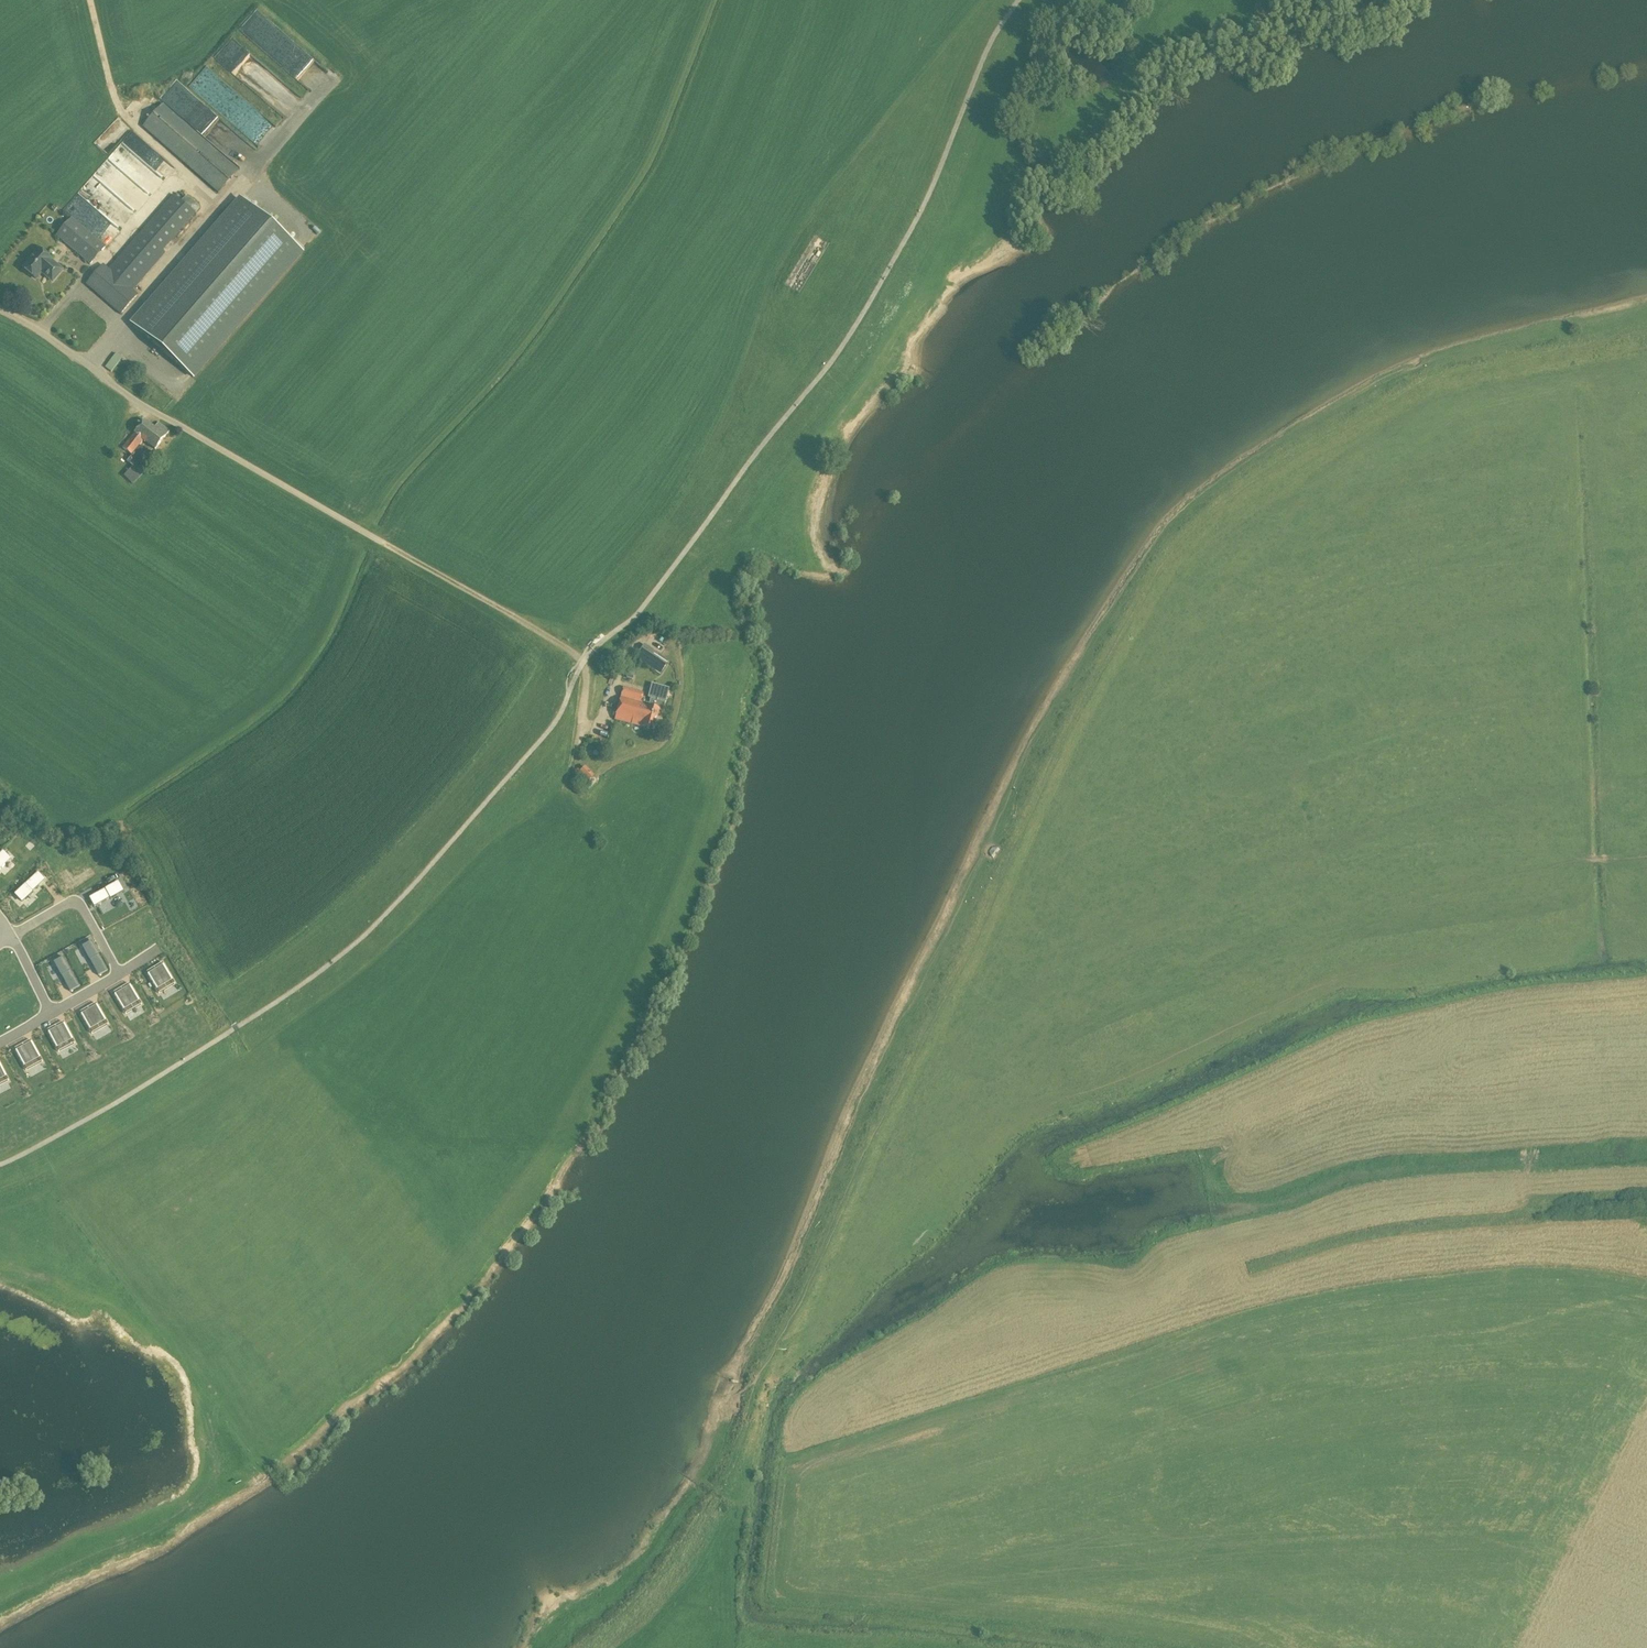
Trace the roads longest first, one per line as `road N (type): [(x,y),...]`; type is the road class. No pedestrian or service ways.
road 1 (unclassified): [(0,310),(156,412),(583,661)]

